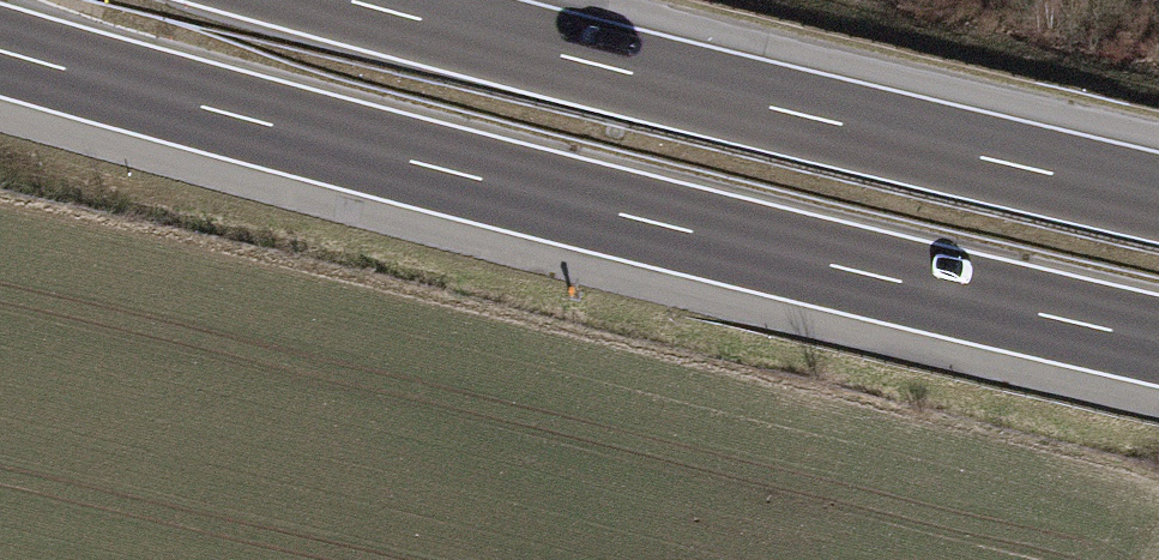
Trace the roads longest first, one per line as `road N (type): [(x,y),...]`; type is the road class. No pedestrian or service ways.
road 1 (motorway): [(0,52),(639,221),(1158,344)]
road 2 (motorway): [(1158,197),(359,0)]

